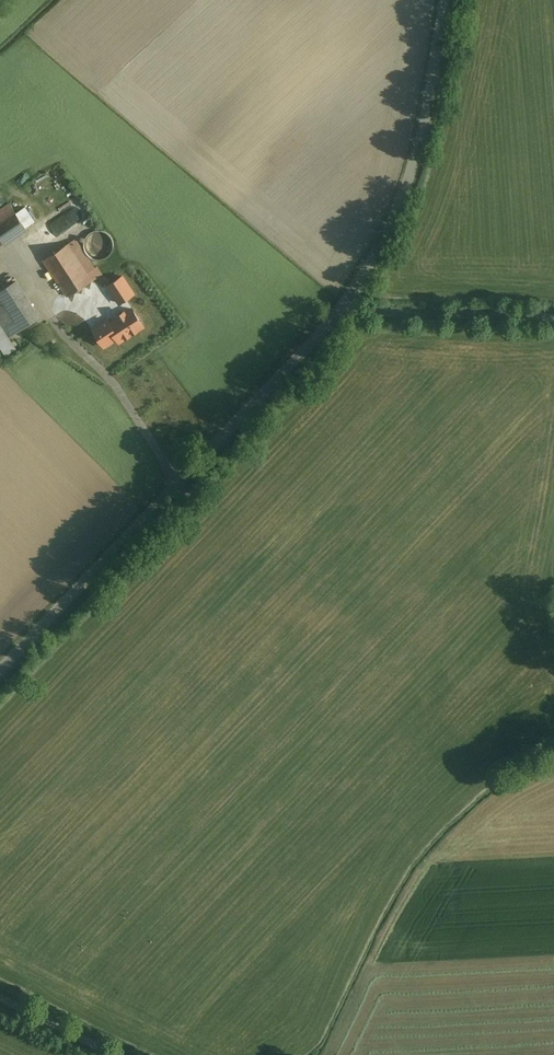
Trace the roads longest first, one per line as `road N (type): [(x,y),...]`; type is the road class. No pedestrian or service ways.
road 1 (unclassified): [(346,303),(0,672)]
road 2 (unclassified): [(445,0),(419,150),(399,207),(346,303)]
road 3 (unclassified): [(553,316),(362,312),(346,303)]
road 4 (unclassified): [(111,1054),(0,1000)]

